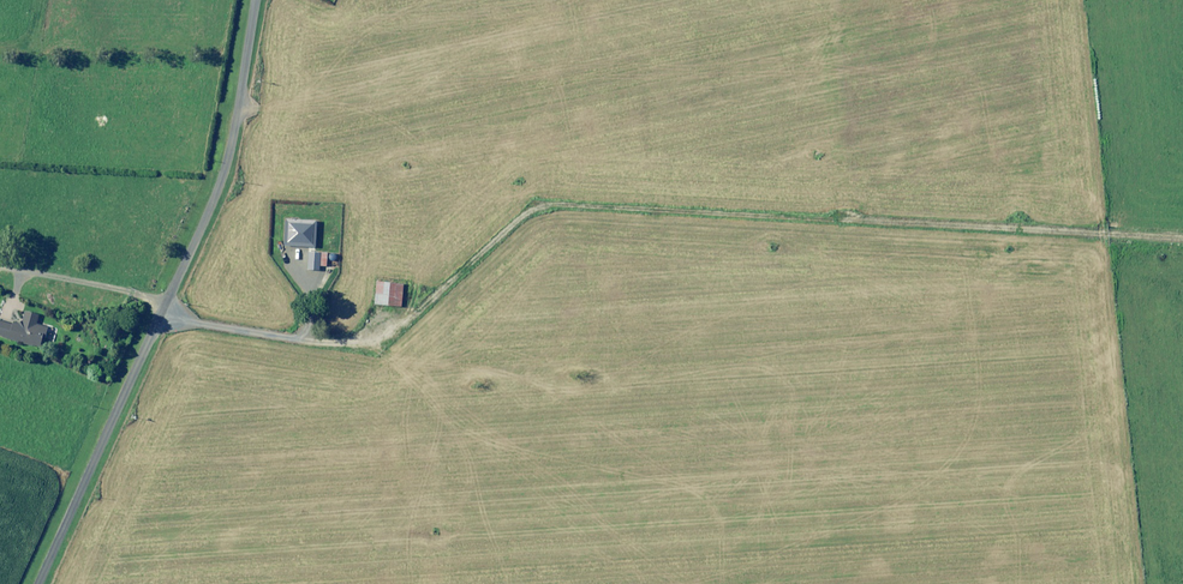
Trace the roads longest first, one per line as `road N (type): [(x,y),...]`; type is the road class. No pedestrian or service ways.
road 1 (track): [(163,313),(315,336),(385,318),(433,283),(432,196),(1182,240)]
road 2 (unclassified): [(34,583),(163,313),(220,173),(254,0)]
road 3 (track): [(816,0),(839,217)]
road 4 (track): [(163,313),(125,289),(0,264)]

